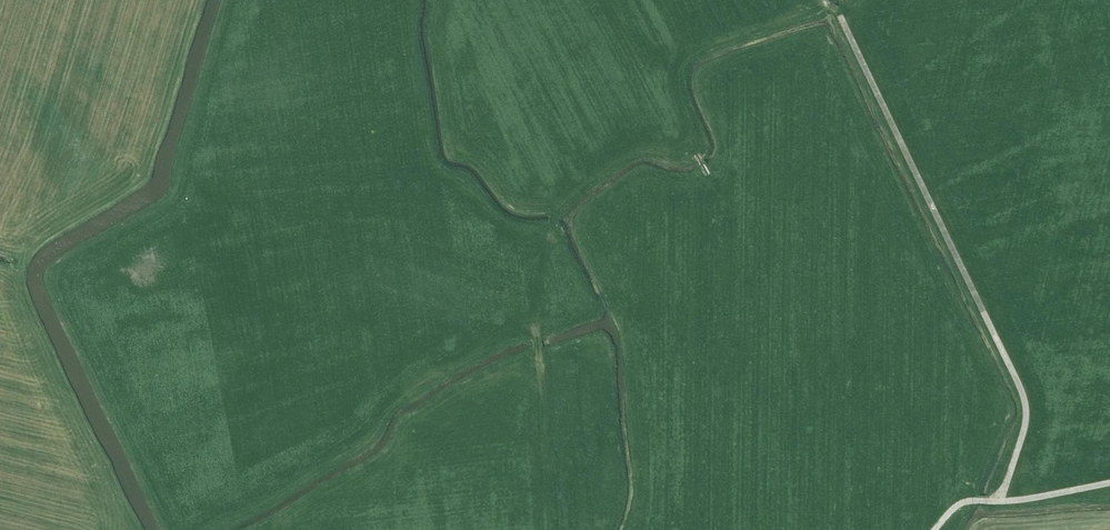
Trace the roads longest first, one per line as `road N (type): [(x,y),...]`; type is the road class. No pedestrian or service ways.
road 1 (track): [(999,501),(1025,401),(840,16)]
road 2 (track): [(935,529),(966,502),(1109,484)]

